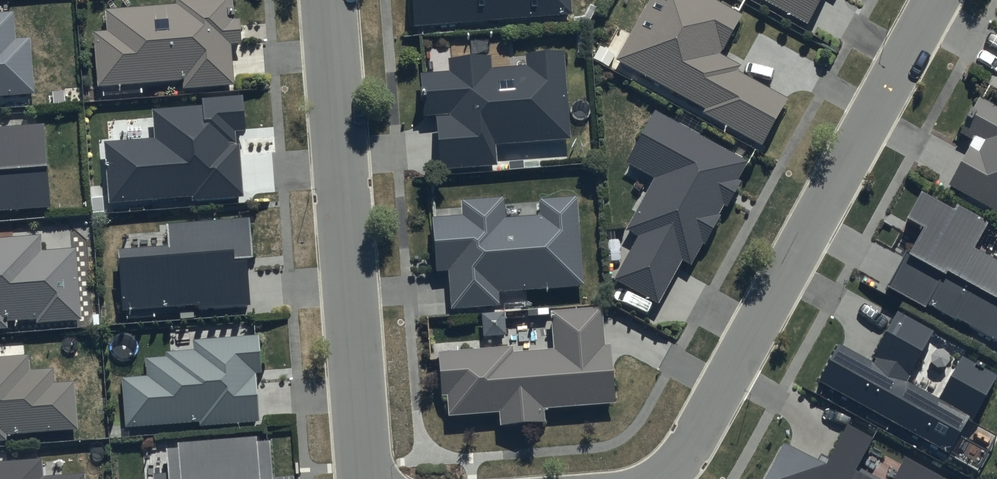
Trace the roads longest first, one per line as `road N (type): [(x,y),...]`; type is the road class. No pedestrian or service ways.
road 1 (residential): [(937,0),(696,438),(658,478)]
road 2 (residential): [(367,478),(330,0)]

